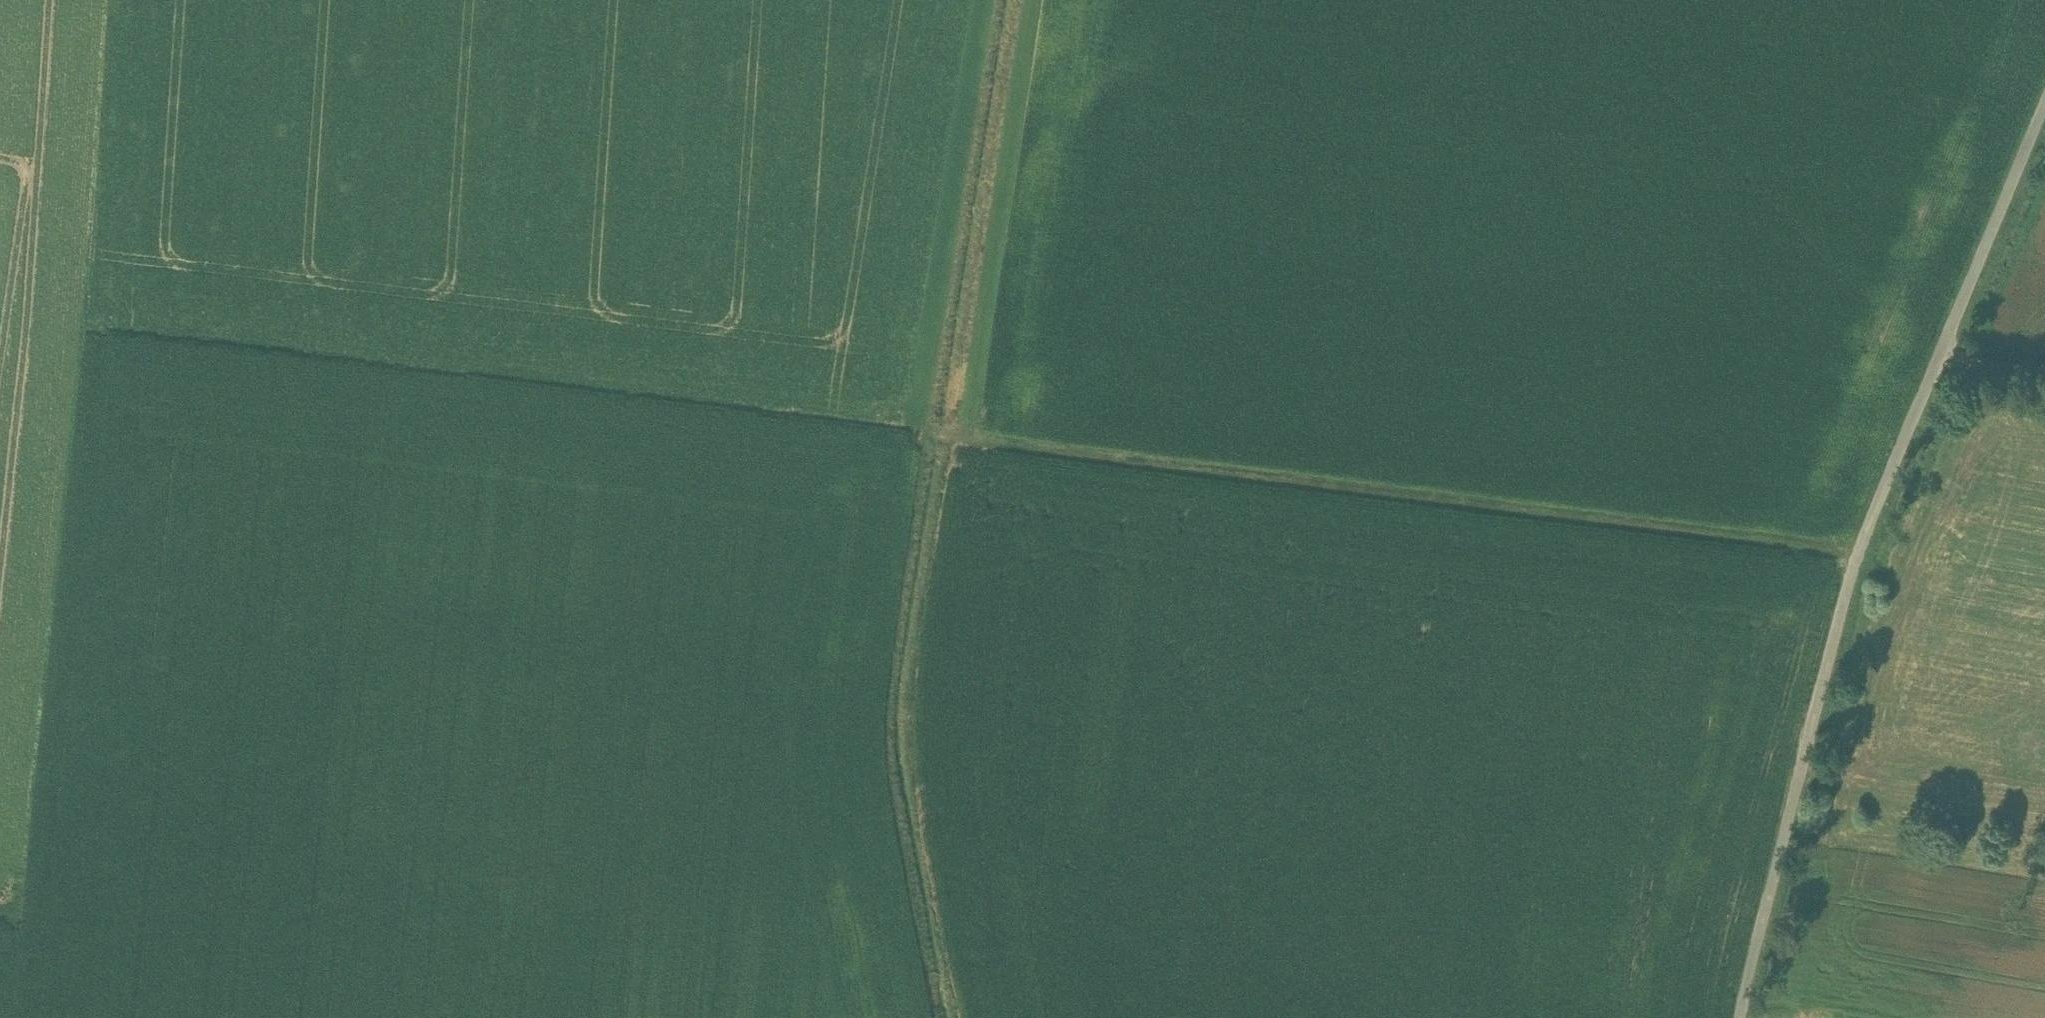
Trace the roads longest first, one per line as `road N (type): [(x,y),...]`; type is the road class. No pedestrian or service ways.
road 1 (unclassified): [(2044,103),(1855,565),(1742,1017)]

